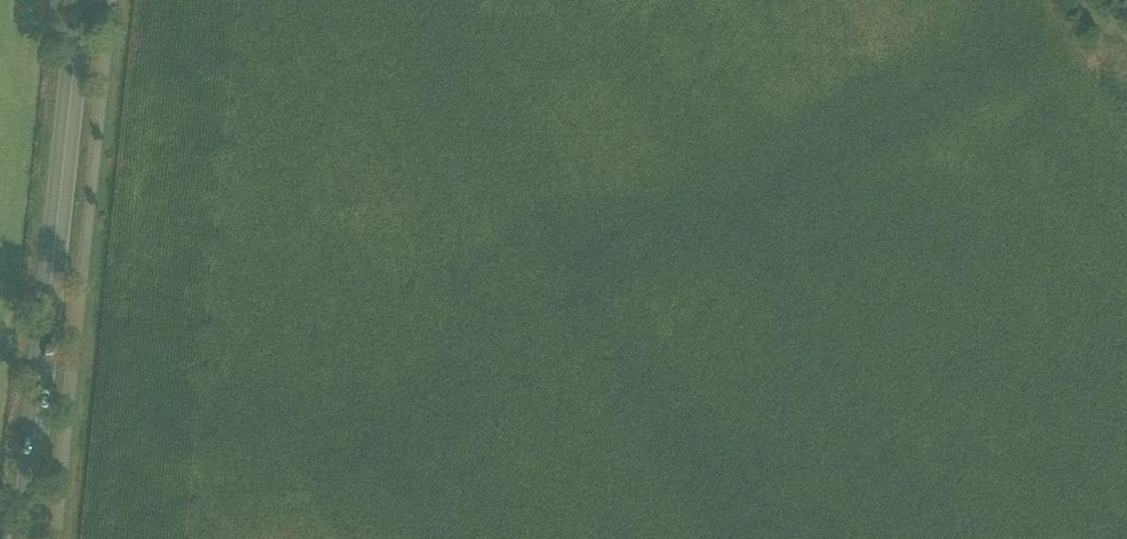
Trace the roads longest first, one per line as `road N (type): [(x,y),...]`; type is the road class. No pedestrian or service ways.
road 1 (secondary): [(25,538),(87,0)]

